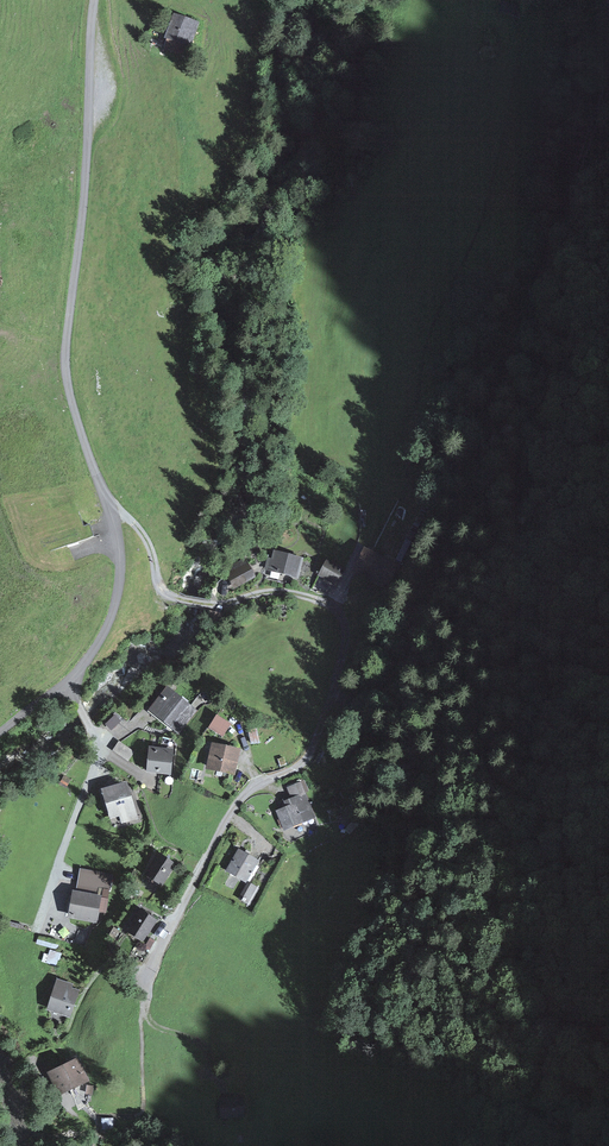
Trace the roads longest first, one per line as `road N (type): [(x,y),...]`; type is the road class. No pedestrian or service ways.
road 1 (unclassified): [(68,682),(98,642),(119,588),(115,526),(72,404),(65,357),(95,0)]
road 2 (track): [(608,91),(420,628),(390,685),(328,694)]
road 3 (residential): [(102,746),(42,910)]

